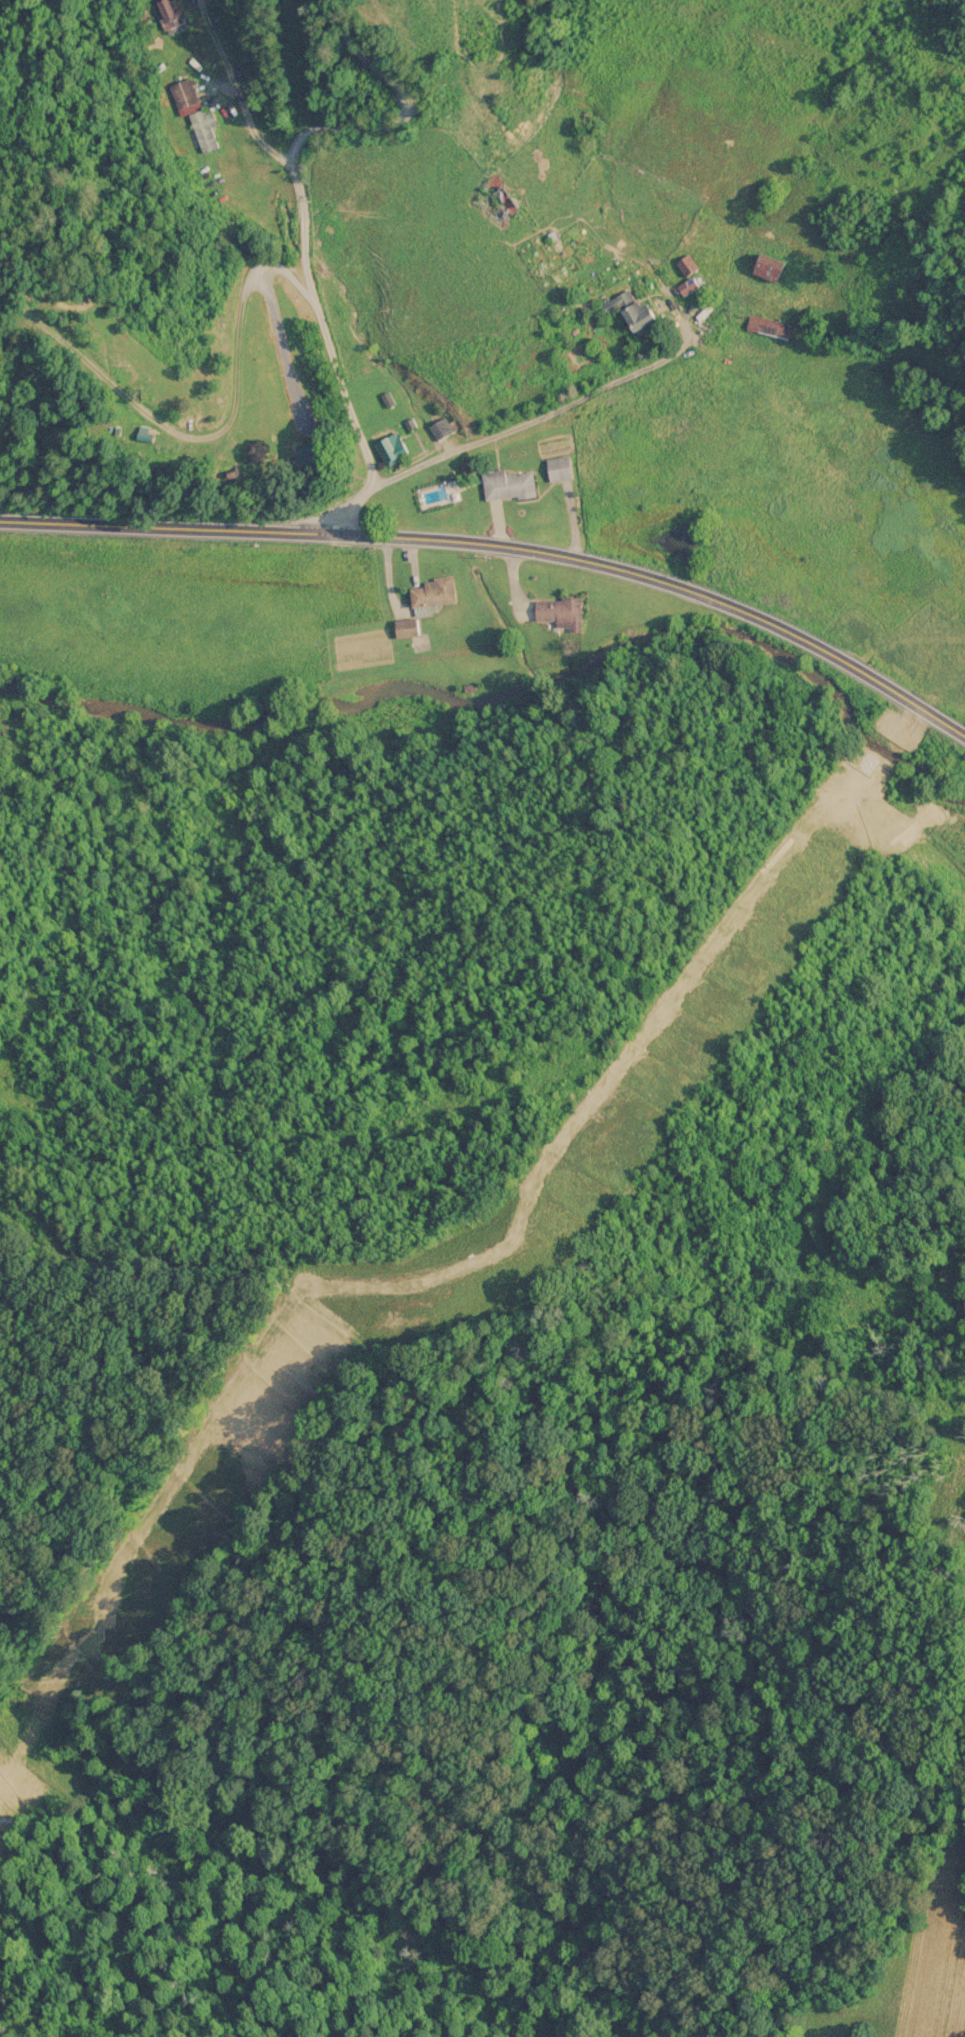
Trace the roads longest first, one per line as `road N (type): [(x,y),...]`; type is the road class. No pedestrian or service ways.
road 1 (primary): [(0,521),(334,534),(498,547),(623,569),(760,615),(964,735)]
road 2 (residential): [(334,534),(347,507),(376,483),(309,288),(306,208),(285,157),(247,117),(267,109),(343,128),(392,124),(412,107),(404,85),(353,48),(328,0)]
road 3 (residential): [(376,483),(680,348)]

